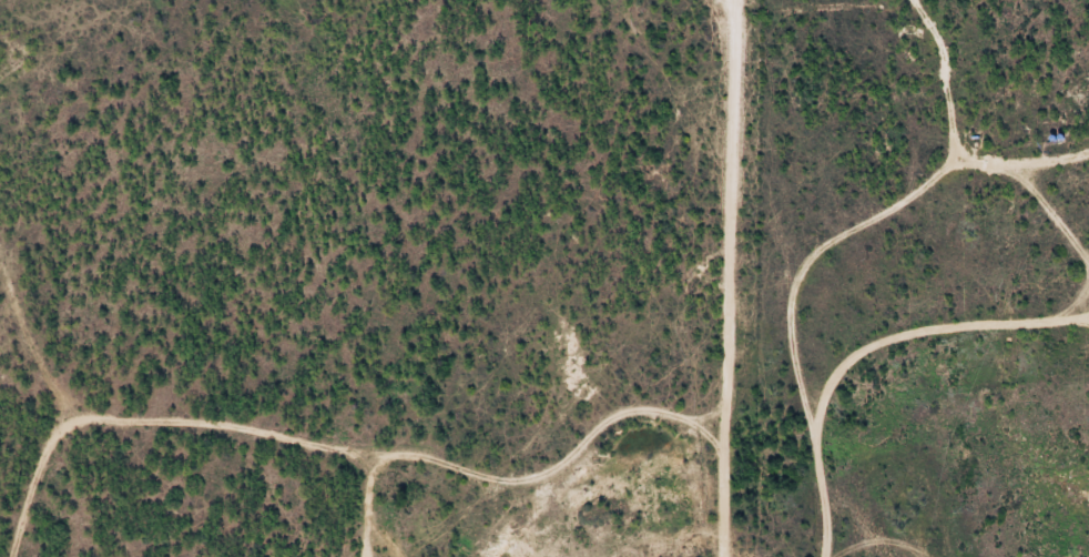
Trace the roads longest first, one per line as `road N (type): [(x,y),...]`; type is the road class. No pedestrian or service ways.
road 1 (residential): [(955,169),(800,277),(785,312),(787,357),(808,433),(843,371),(936,337),(1052,328),(1080,301),(1087,263),(1027,186),(1010,171),(955,169)]
road 2 (residential): [(723,422),(639,427),(560,473),(470,484),(207,438),(72,438),(44,489),(29,556)]
road 3 (residential): [(721,556),(728,0)]
road 4 (residential): [(955,169),(934,27),(912,0)]
road 5 (residential): [(0,285),(72,438)]
road 6 (residential): [(826,556),(808,433)]

